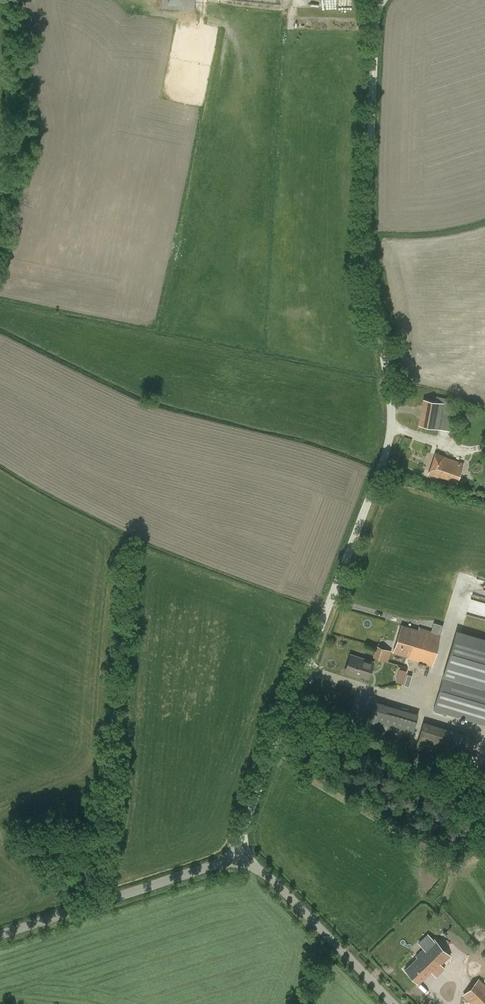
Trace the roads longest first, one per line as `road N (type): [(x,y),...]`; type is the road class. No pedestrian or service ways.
road 1 (unclassified): [(238,857),(391,428),(370,265),(381,0)]
road 2 (tertiary): [(0,934),(238,857)]
road 3 (tertiary): [(396,1003),(238,857)]

